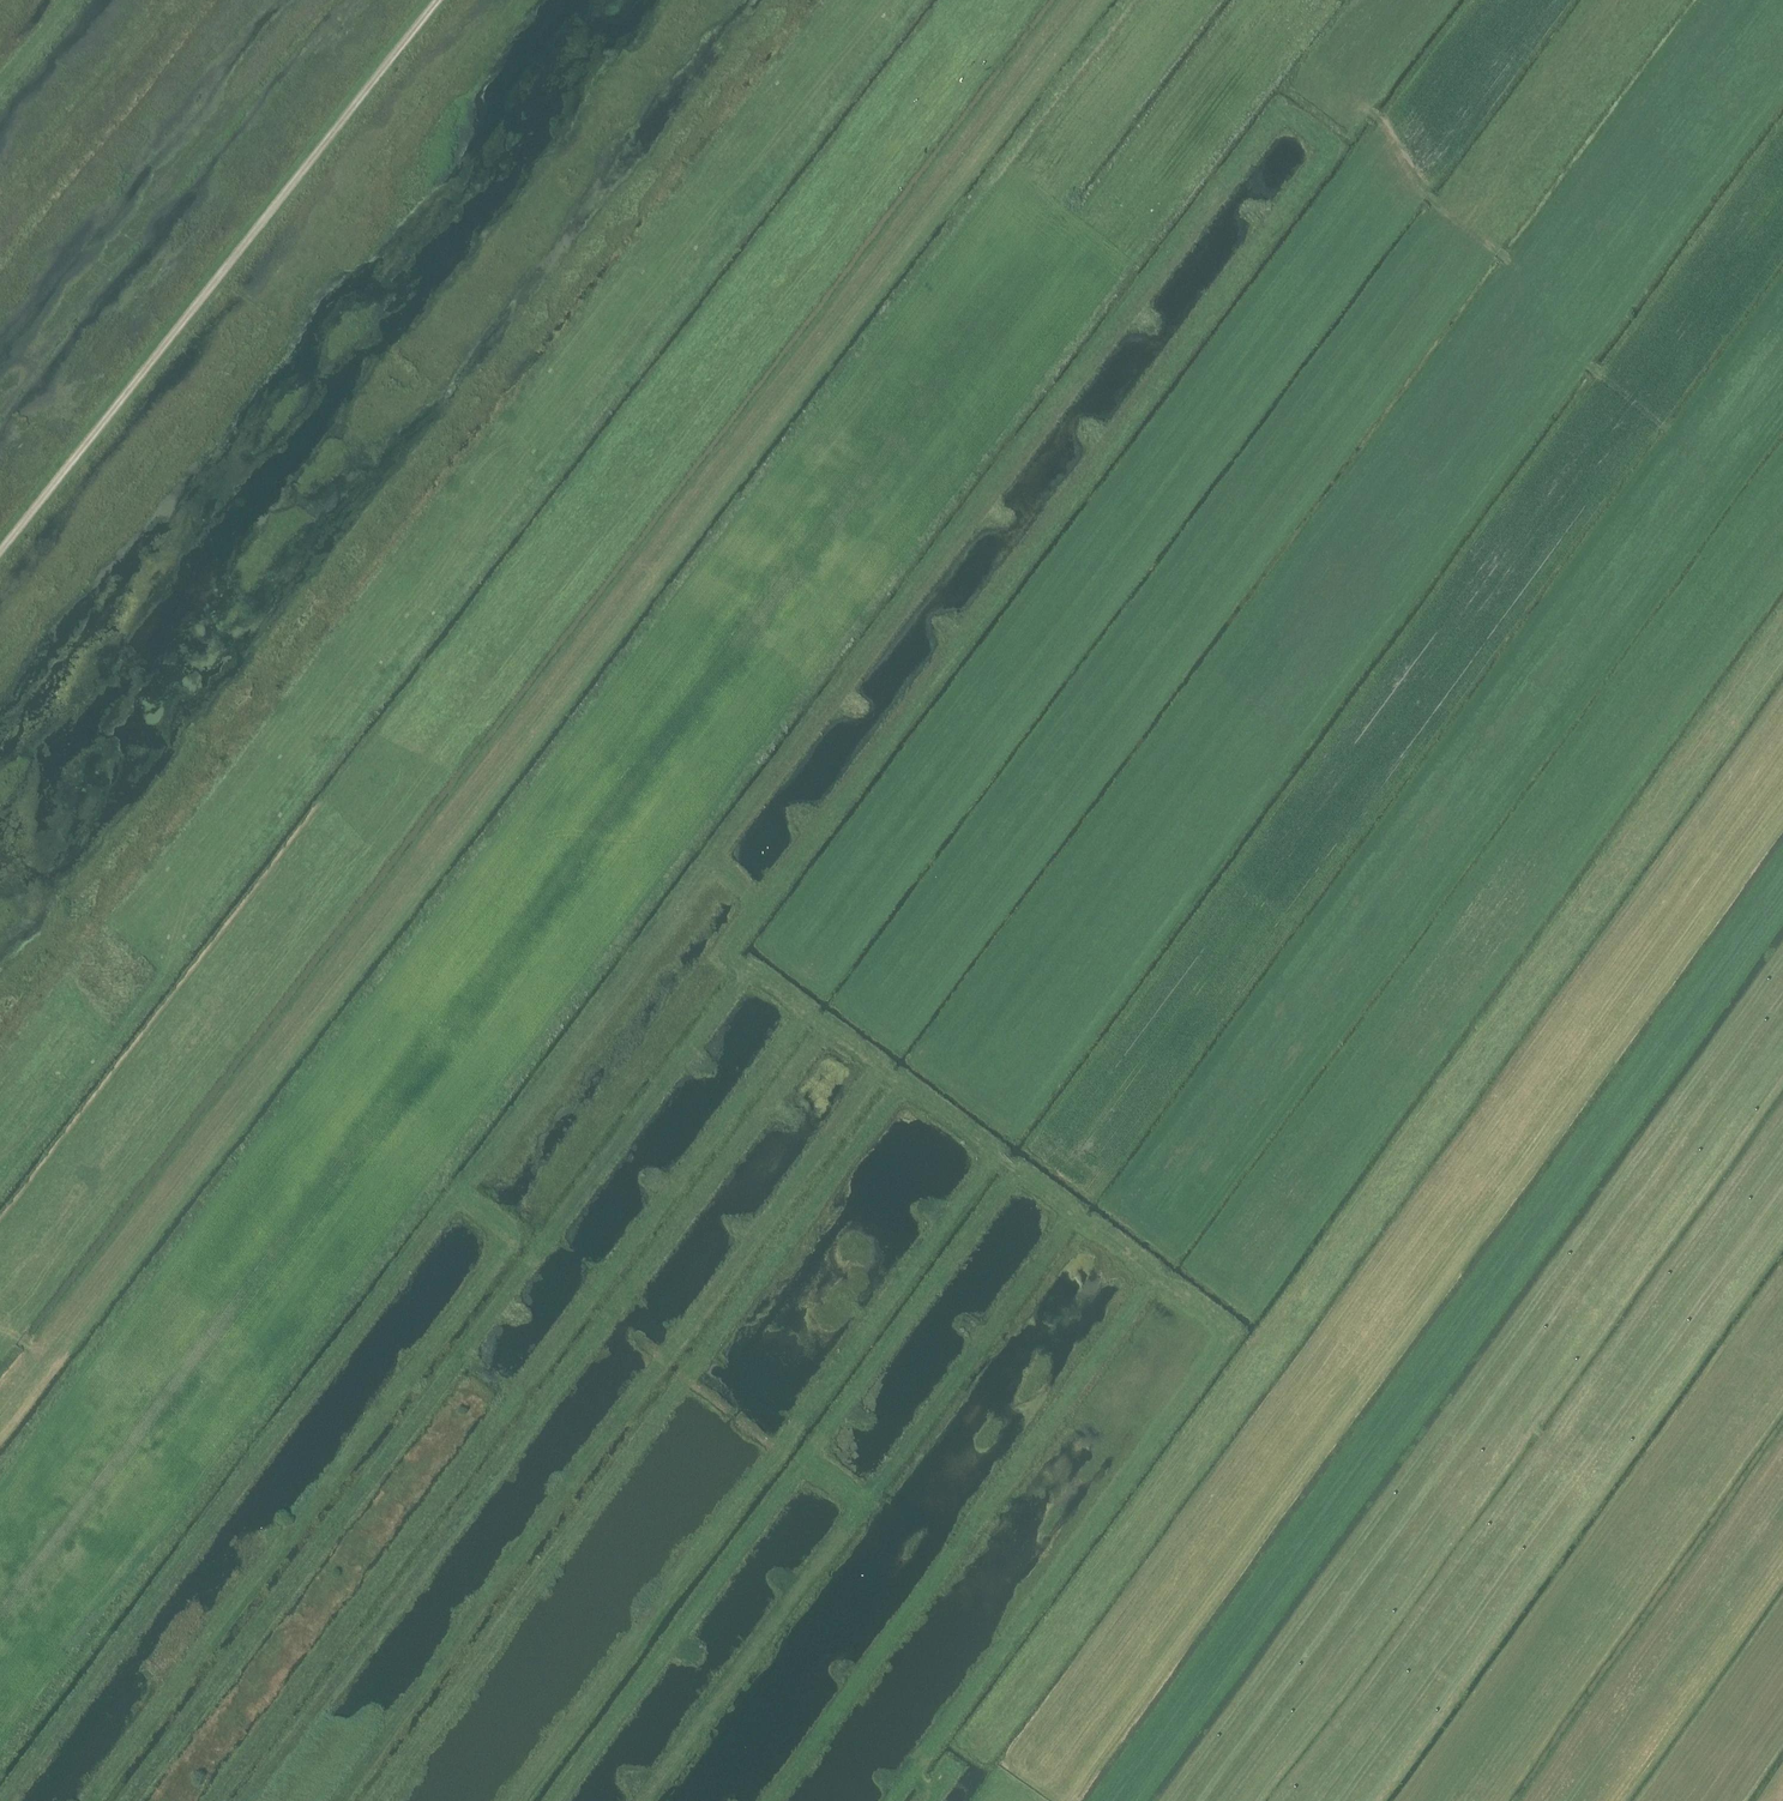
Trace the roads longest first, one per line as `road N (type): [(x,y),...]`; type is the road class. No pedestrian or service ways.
road 1 (track): [(754,628),(0,1608)]
road 2 (track): [(438,0),(0,549)]

